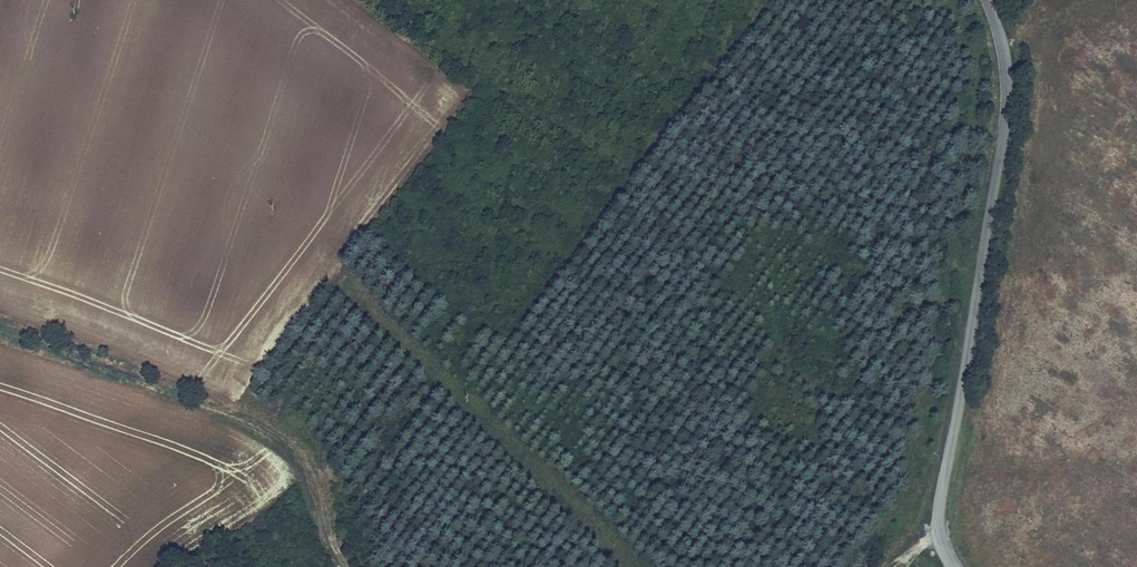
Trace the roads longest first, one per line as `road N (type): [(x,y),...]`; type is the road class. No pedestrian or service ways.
road 1 (unclassified): [(986,0),(1005,54),(1004,110),(936,516),(936,539),(952,566)]
road 2 (track): [(0,343),(270,438),(312,473),(346,566)]

